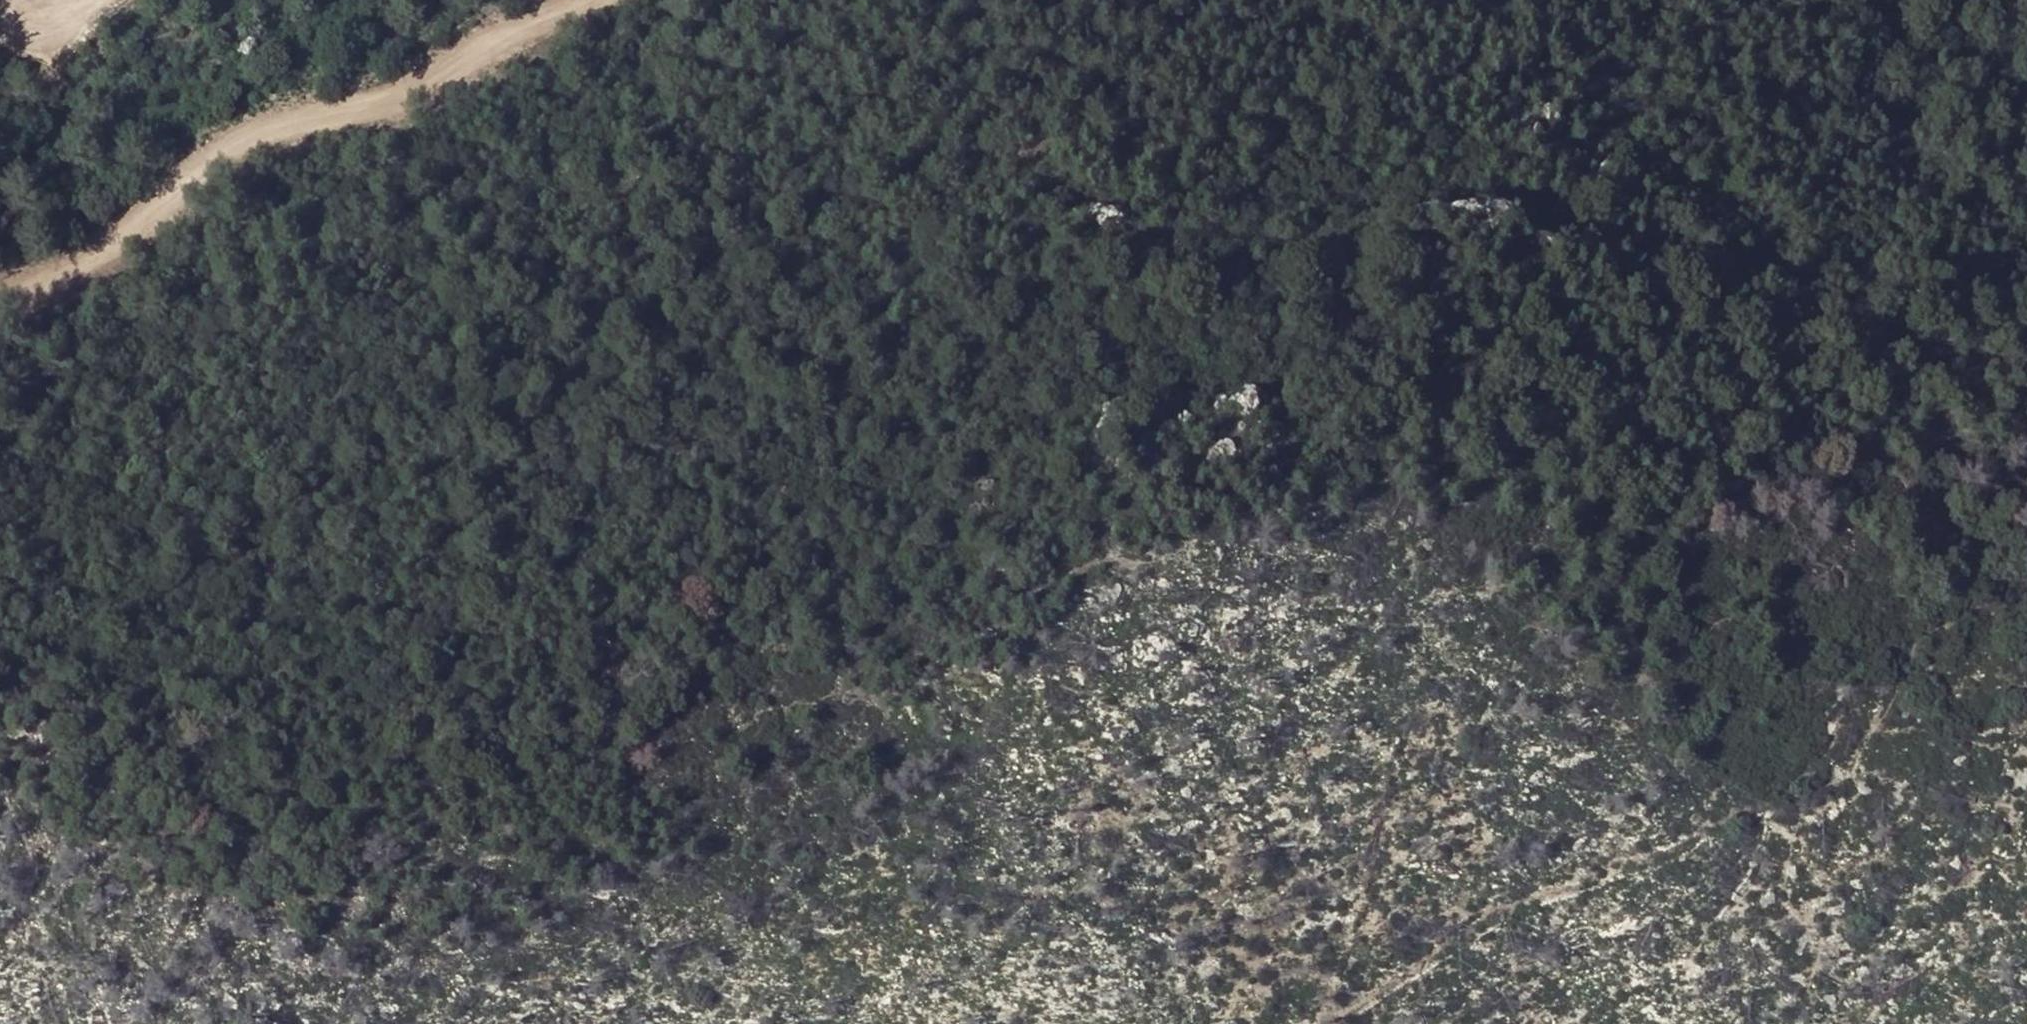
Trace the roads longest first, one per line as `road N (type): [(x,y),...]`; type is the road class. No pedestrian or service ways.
road 1 (track): [(0,301),(113,247),(254,147),(421,93),(571,0)]

